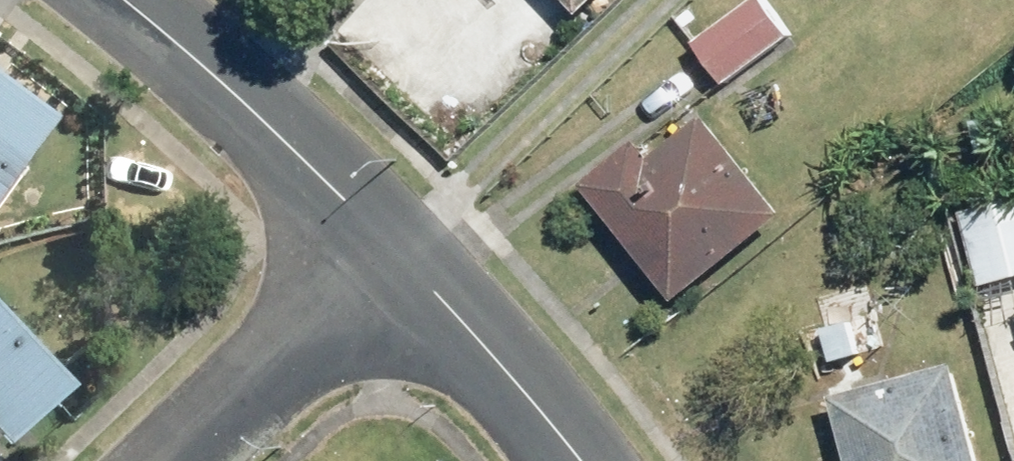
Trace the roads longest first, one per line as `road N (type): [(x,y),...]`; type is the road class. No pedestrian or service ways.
road 1 (residential): [(367,220),(123,0)]
road 2 (residential): [(147,460),(367,220)]
road 3 (residential): [(577,460),(367,220)]

